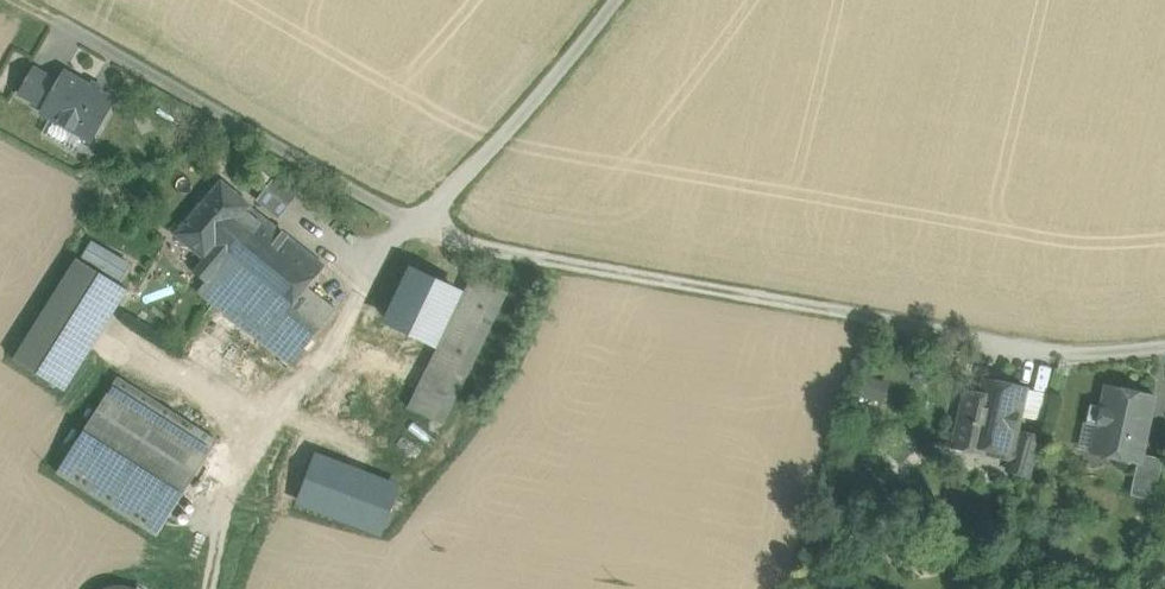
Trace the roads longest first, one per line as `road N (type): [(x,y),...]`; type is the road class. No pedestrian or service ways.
road 1 (track): [(1164,349),(1067,361),(546,259),(433,222),(34,0)]
road 2 (track): [(212,588),(243,483),(408,245),(632,0)]

